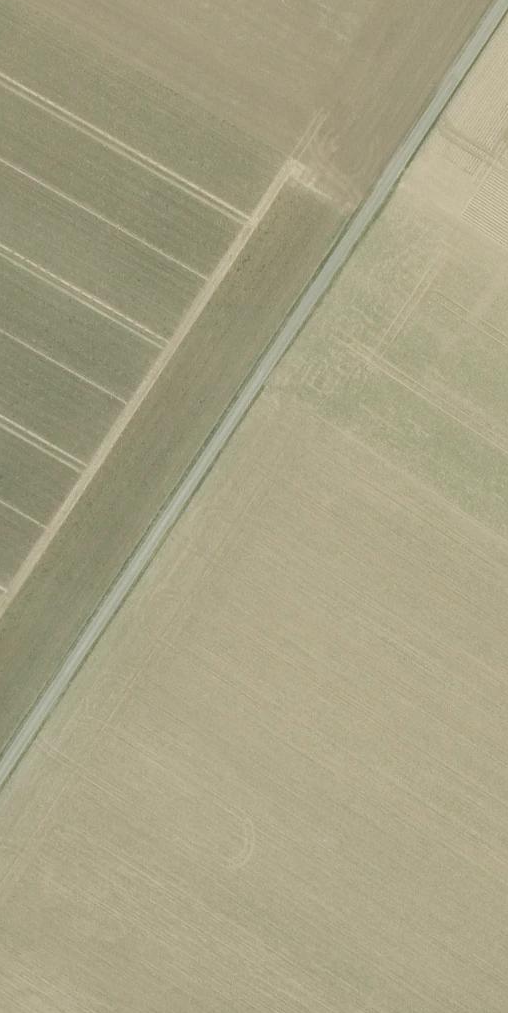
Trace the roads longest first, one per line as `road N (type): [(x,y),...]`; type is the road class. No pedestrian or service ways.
road 1 (residential): [(502,0),(0,773)]

